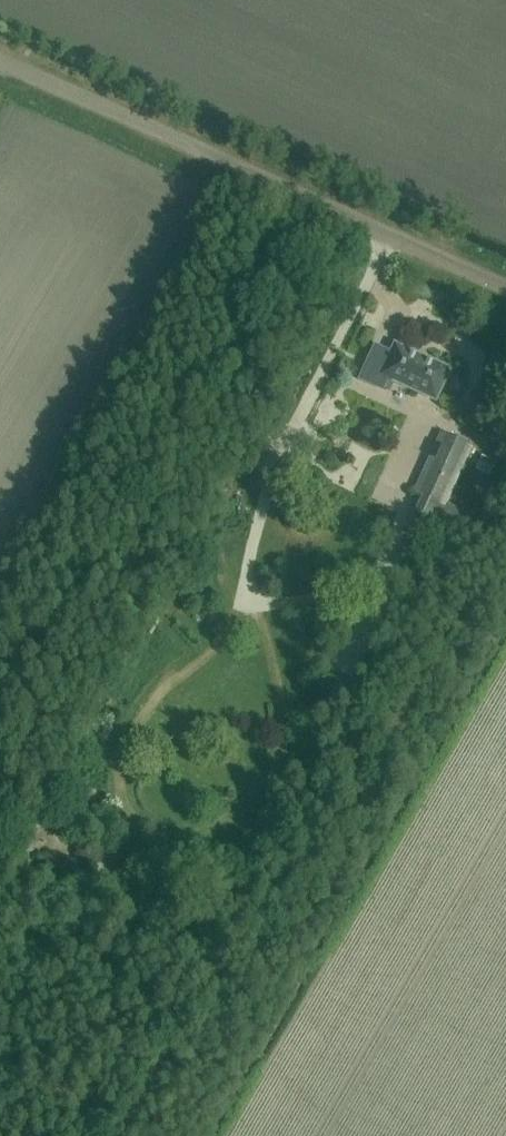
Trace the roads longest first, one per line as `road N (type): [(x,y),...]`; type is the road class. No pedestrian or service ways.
road 1 (track): [(391,233),(265,493),(234,617),(215,648),(145,709),(125,744),(121,796),(141,815)]
road 2 (unclassified): [(505,285),(0,58)]

